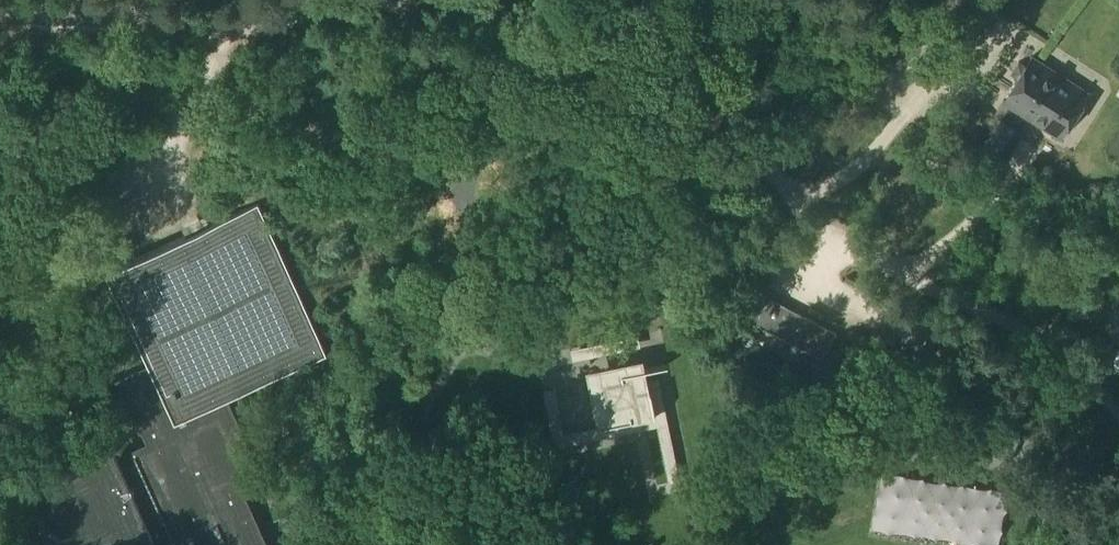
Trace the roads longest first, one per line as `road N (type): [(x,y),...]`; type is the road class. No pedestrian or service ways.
road 1 (track): [(668,0),(743,102),(776,166),(998,316),(1067,367),(1118,420)]
road 2 (unclassified): [(0,8),(201,18),(406,0)]
road 3 (track): [(499,232),(402,1)]
road 4 (track): [(158,16),(178,45),(184,89),(170,177)]

